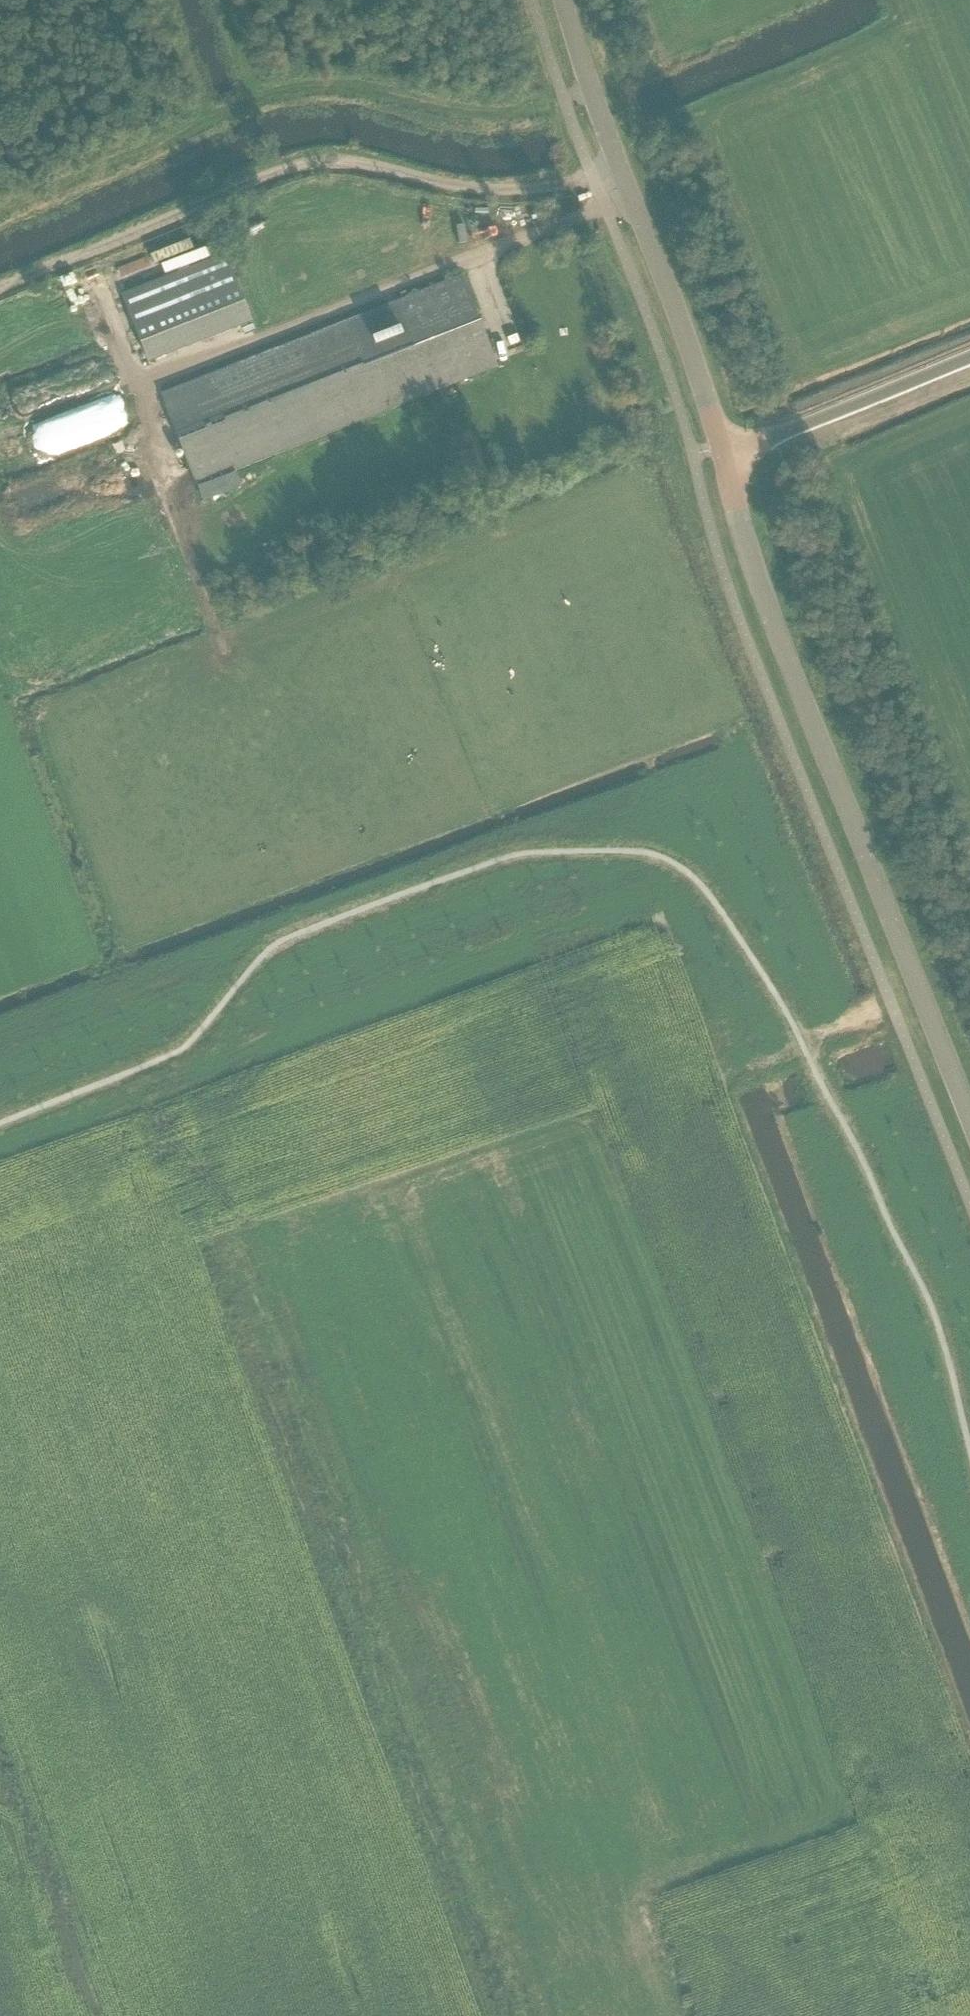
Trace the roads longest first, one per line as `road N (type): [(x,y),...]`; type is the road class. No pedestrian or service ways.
road 1 (tertiary): [(969,1121),(762,590),(722,453)]
road 2 (track): [(0,288),(311,164),(357,163),(493,191),(575,185)]
road 3 (tertiary): [(722,453),(562,0)]
road 4 (unclassified): [(722,453),(969,356)]

